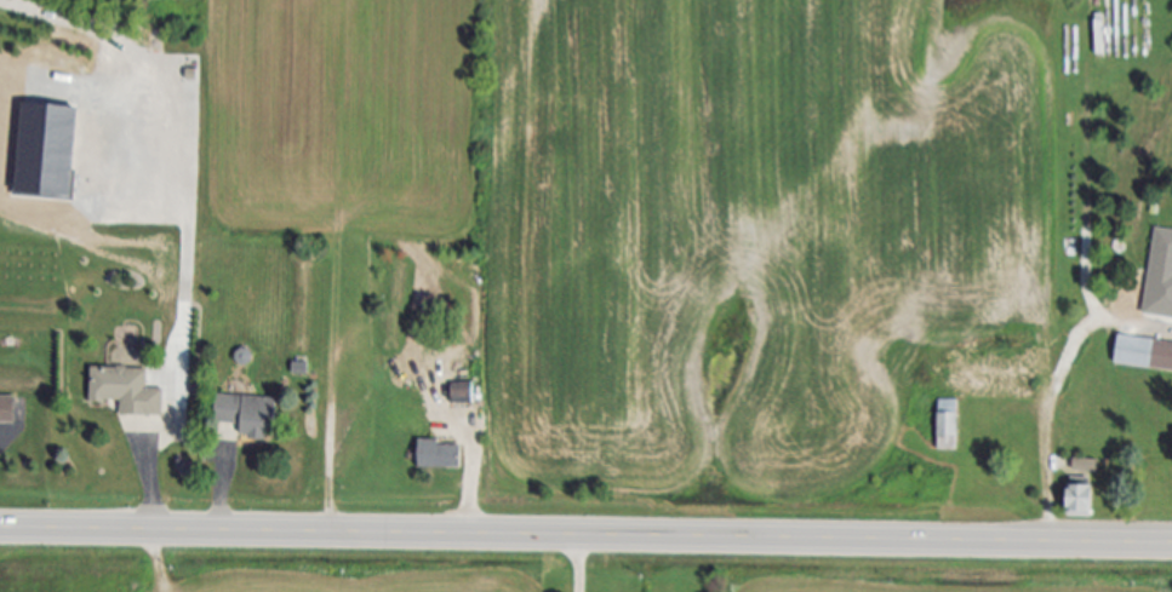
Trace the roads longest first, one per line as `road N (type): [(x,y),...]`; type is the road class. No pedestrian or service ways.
road 1 (primary): [(1171,546),(0,528)]

